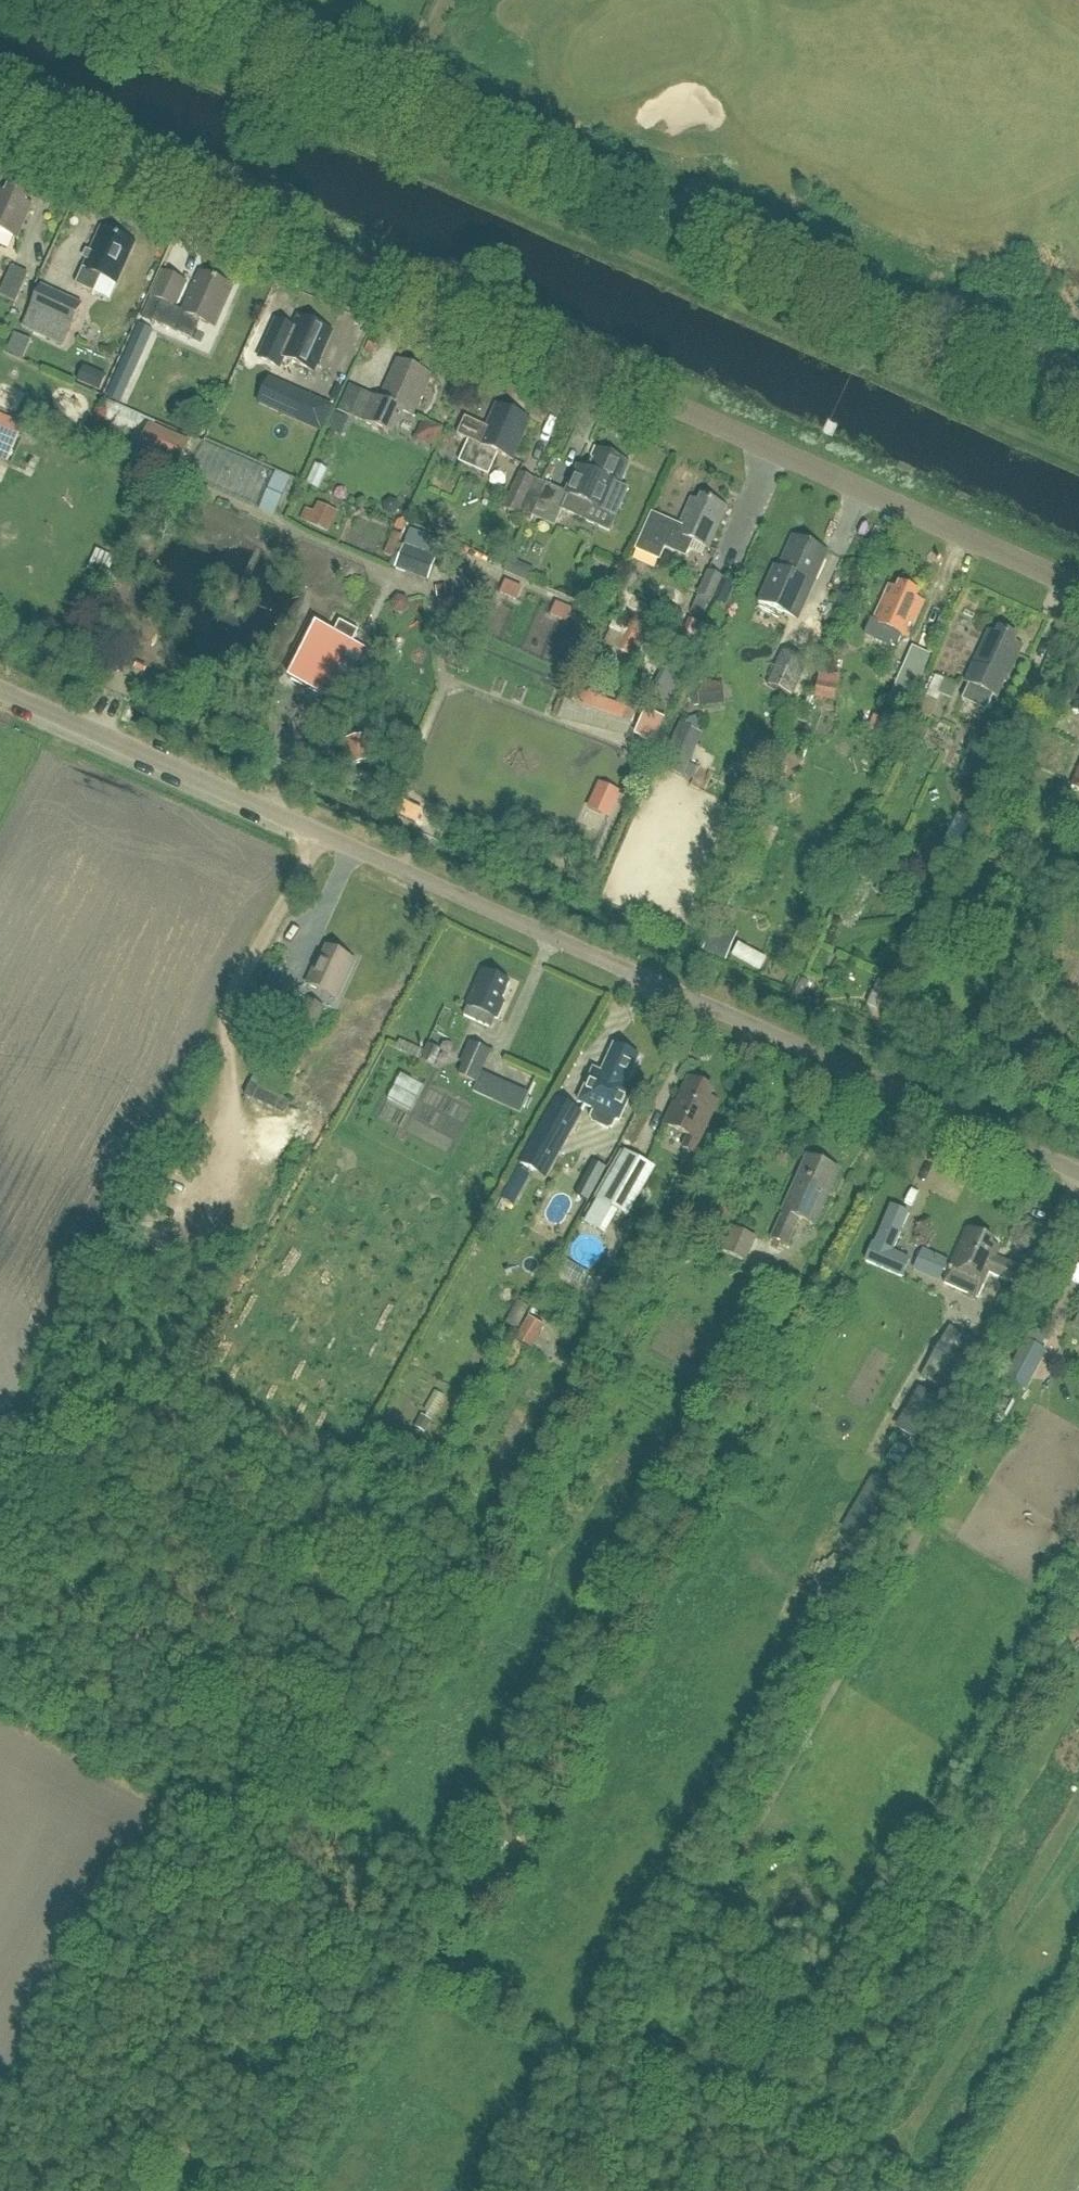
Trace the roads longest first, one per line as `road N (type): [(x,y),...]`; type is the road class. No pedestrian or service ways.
road 1 (tertiary): [(1078,584),(0,99)]
road 2 (unclassified): [(1078,1172),(0,689)]

